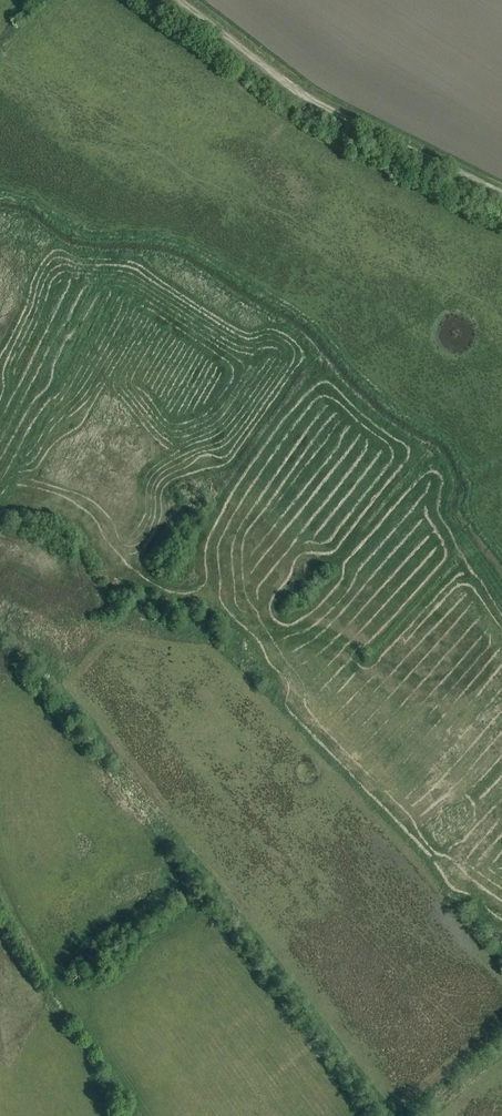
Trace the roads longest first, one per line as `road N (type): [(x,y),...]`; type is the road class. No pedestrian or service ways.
road 1 (track): [(177,0),(289,86),(501,193)]

